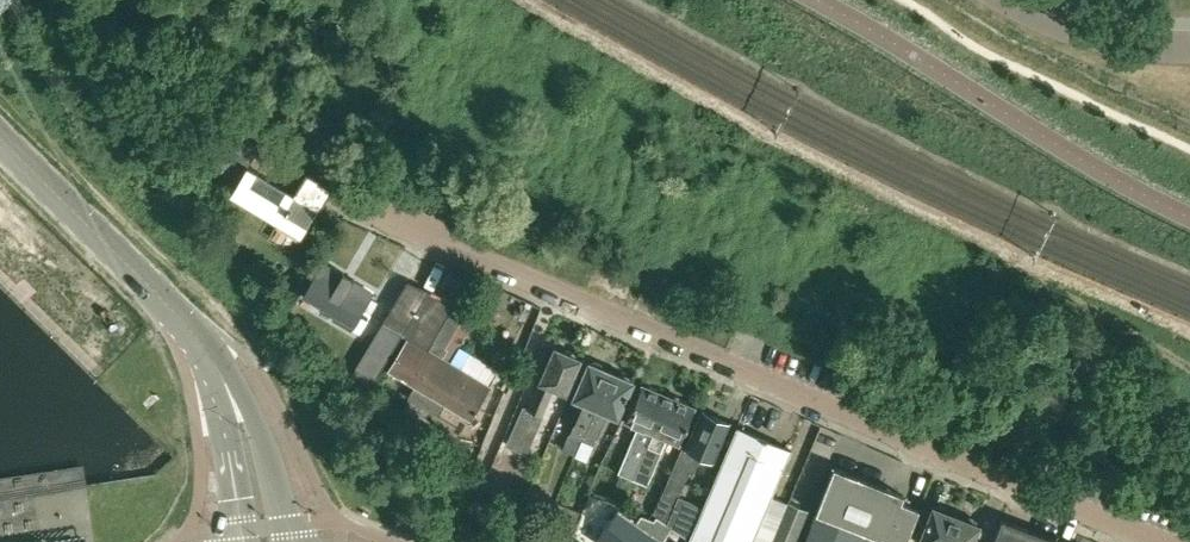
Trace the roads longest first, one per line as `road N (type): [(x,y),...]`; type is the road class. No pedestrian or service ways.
road 1 (unclassified): [(1171,541),(1005,480),(367,206)]
road 2 (residential): [(266,541),(252,451),(218,366),(0,134)]
road 3 (unclassified): [(1189,52),(1105,44),(1007,0)]

